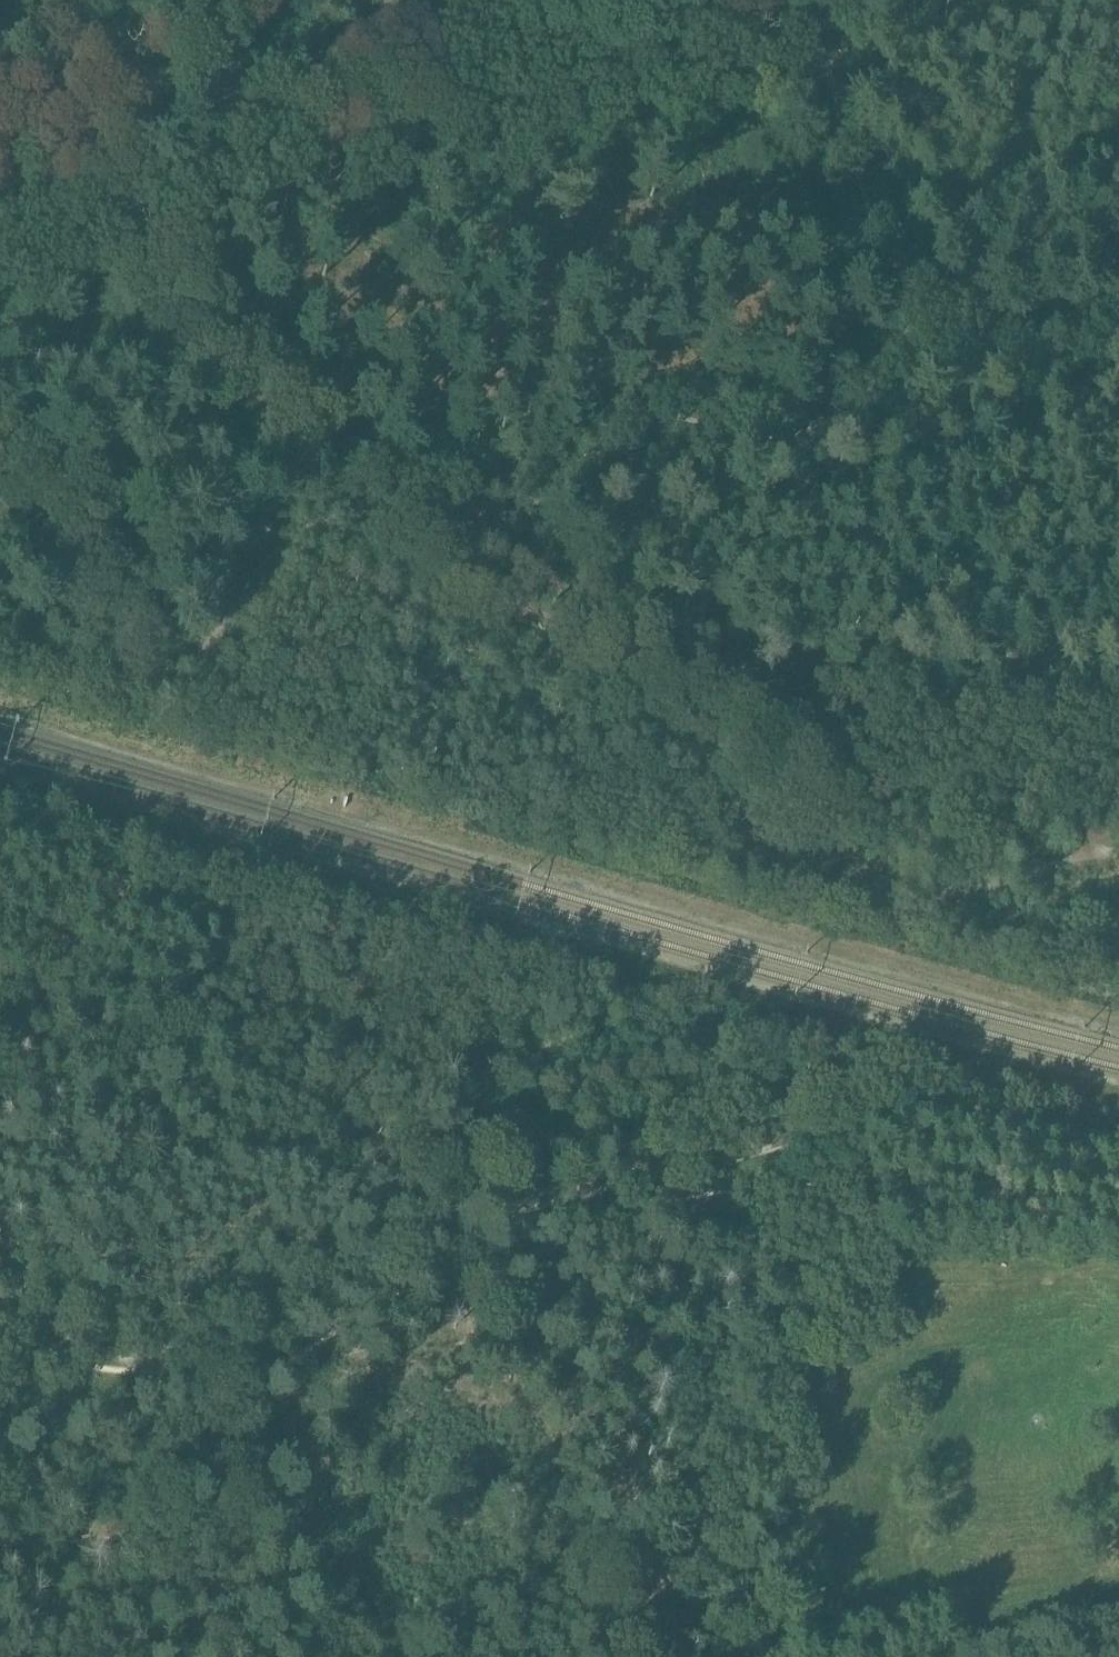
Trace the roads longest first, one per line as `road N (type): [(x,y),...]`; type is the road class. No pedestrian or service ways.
road 1 (track): [(1112,854),(921,886),(830,860),(755,763),(620,645),(468,600),(413,508),(0,122)]
road 2 (track): [(0,1293),(103,1352),(199,1362),(280,1343),(413,1262),(550,1206),(905,1109),(940,1106),(1118,1137)]

